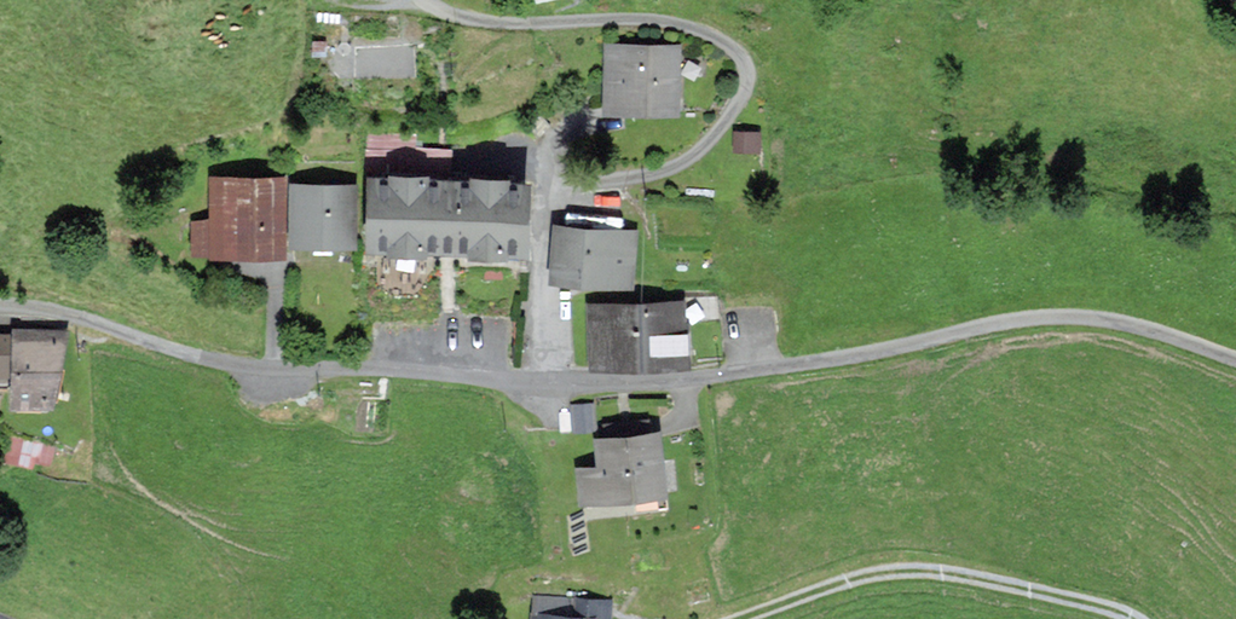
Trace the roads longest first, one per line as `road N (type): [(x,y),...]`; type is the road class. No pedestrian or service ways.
road 1 (residential): [(425,0),(470,20),(515,25),(674,25),(710,35),(742,60),(744,87),(688,160),(657,177),(569,191),(540,225),(535,382)]
road 2 (unclassified): [(535,382),(688,380),(801,367),(1042,322),(1132,329),(1235,362)]
road 3 (unclassified): [(0,303),(268,370),(535,382)]

